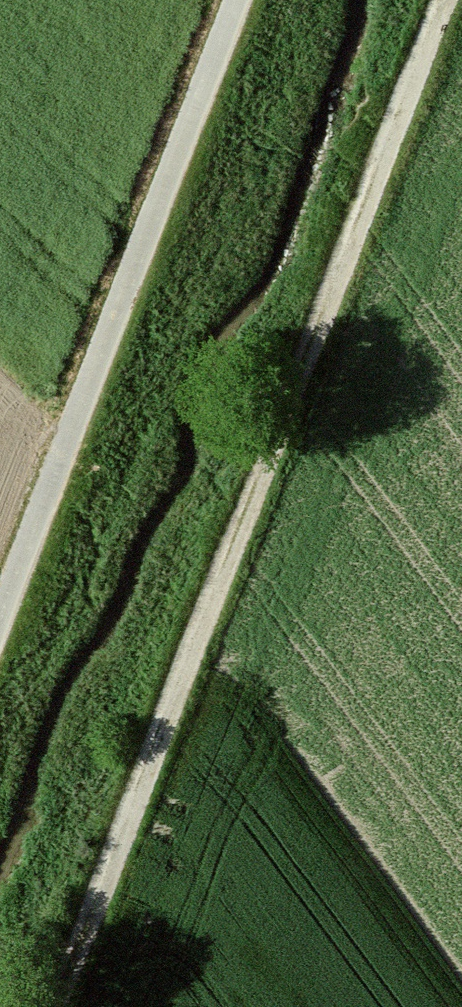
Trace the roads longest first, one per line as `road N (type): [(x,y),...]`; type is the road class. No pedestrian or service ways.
road 1 (track): [(440,0),(49,1006)]
road 2 (track): [(240,0),(0,615)]

